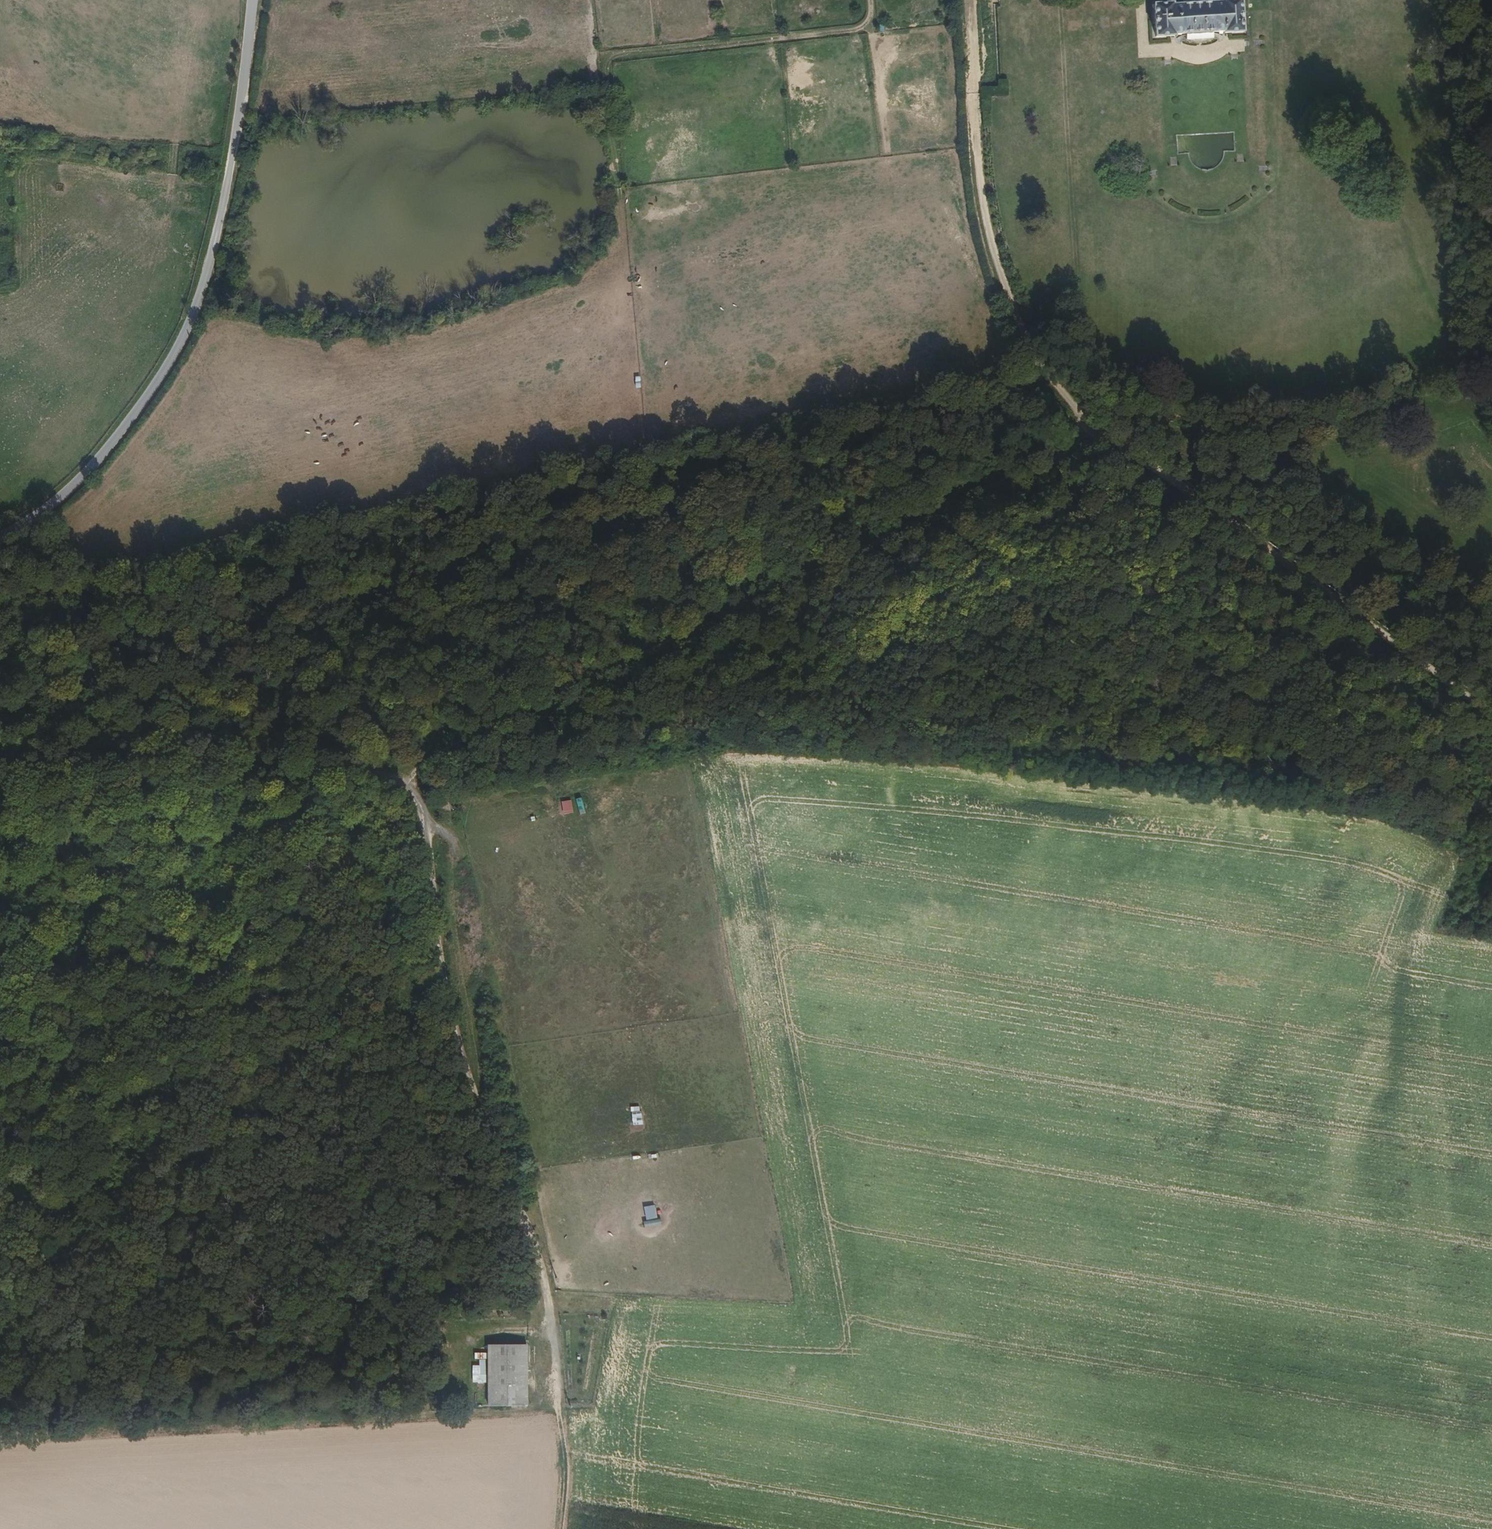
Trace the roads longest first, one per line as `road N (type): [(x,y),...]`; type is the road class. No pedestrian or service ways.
road 1 (track): [(1491,717),(1246,530),(1091,447),(1045,377),(1005,293),(978,152),(970,0)]
road 2 (track): [(406,779),(461,1040),(533,1236),(576,1428),(561,1528)]
road 3 (track): [(406,779),(1091,447)]
road 4 (unclassified): [(0,525),(94,463),(158,382),(210,257),(253,0)]
road 5 (track): [(0,748),(406,779)]

